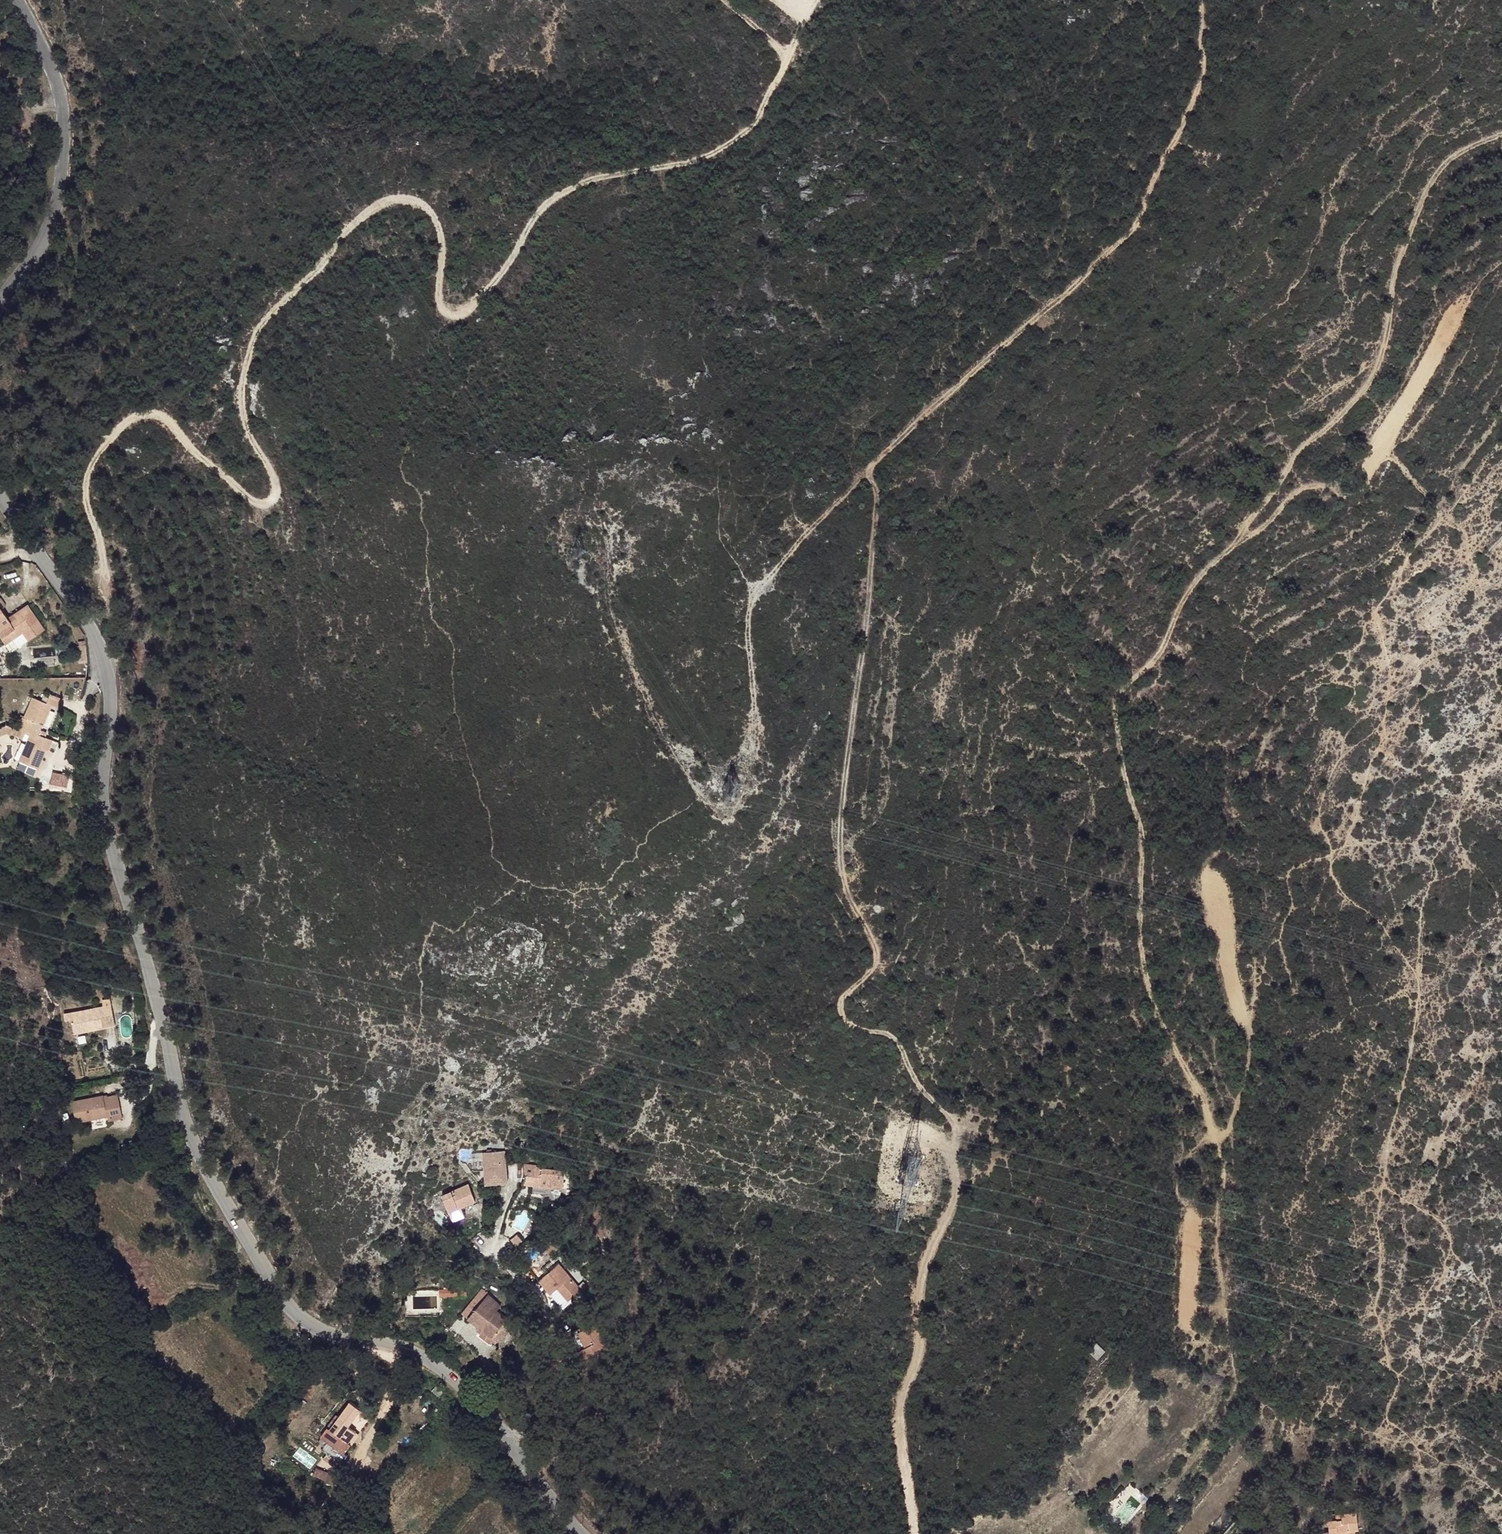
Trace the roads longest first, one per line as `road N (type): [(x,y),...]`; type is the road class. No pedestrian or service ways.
road 1 (track): [(1501,136),(1453,156),(1434,174),(1394,282),(1374,375),(1192,583),(1158,659),(1114,703),(1139,828),(1146,985),(1225,1179),(1215,1205),(1219,1309),(1209,1331),(1190,1325),(1191,1211)]
road 2 (track): [(84,624),(101,615),(106,586),(83,487),(93,459),(123,427),(150,416),(245,495),(271,500),(276,478),(247,435),(246,358),(261,318),(372,208),(412,201),(433,221),(439,289),(452,313),(489,288),(540,207),(591,178),(700,157),(741,137),(816,0)]
road 3 (track): [(609,543),(613,621),(695,796),(725,807),(757,735),(750,604),(866,471),(1139,222),(1203,70),(1201,0)]
road 4 (tertiary): [(0,500),(78,612),(102,663),(105,822),(186,1127),(217,1195),(292,1314),(336,1340),(416,1360),(441,1375),(579,1533)]
road 5 (track): [(866,471),(876,492),(840,835),(844,885),(877,952),(875,968),(841,998),(841,1013),(850,1025),(901,1045),(907,1069),(950,1121),(952,1150),(953,1201),(925,1261),(918,1355),(899,1402),(916,1533)]
road 6 (track): [(1470,290),(1355,492),(1311,487),(1235,540)]
road 7 (tertiary): [(14,0),(55,94),(58,179),(42,233),(0,296)]
road 8 (track): [(1214,1138),(1229,1130),(1246,1036),(1207,880)]

